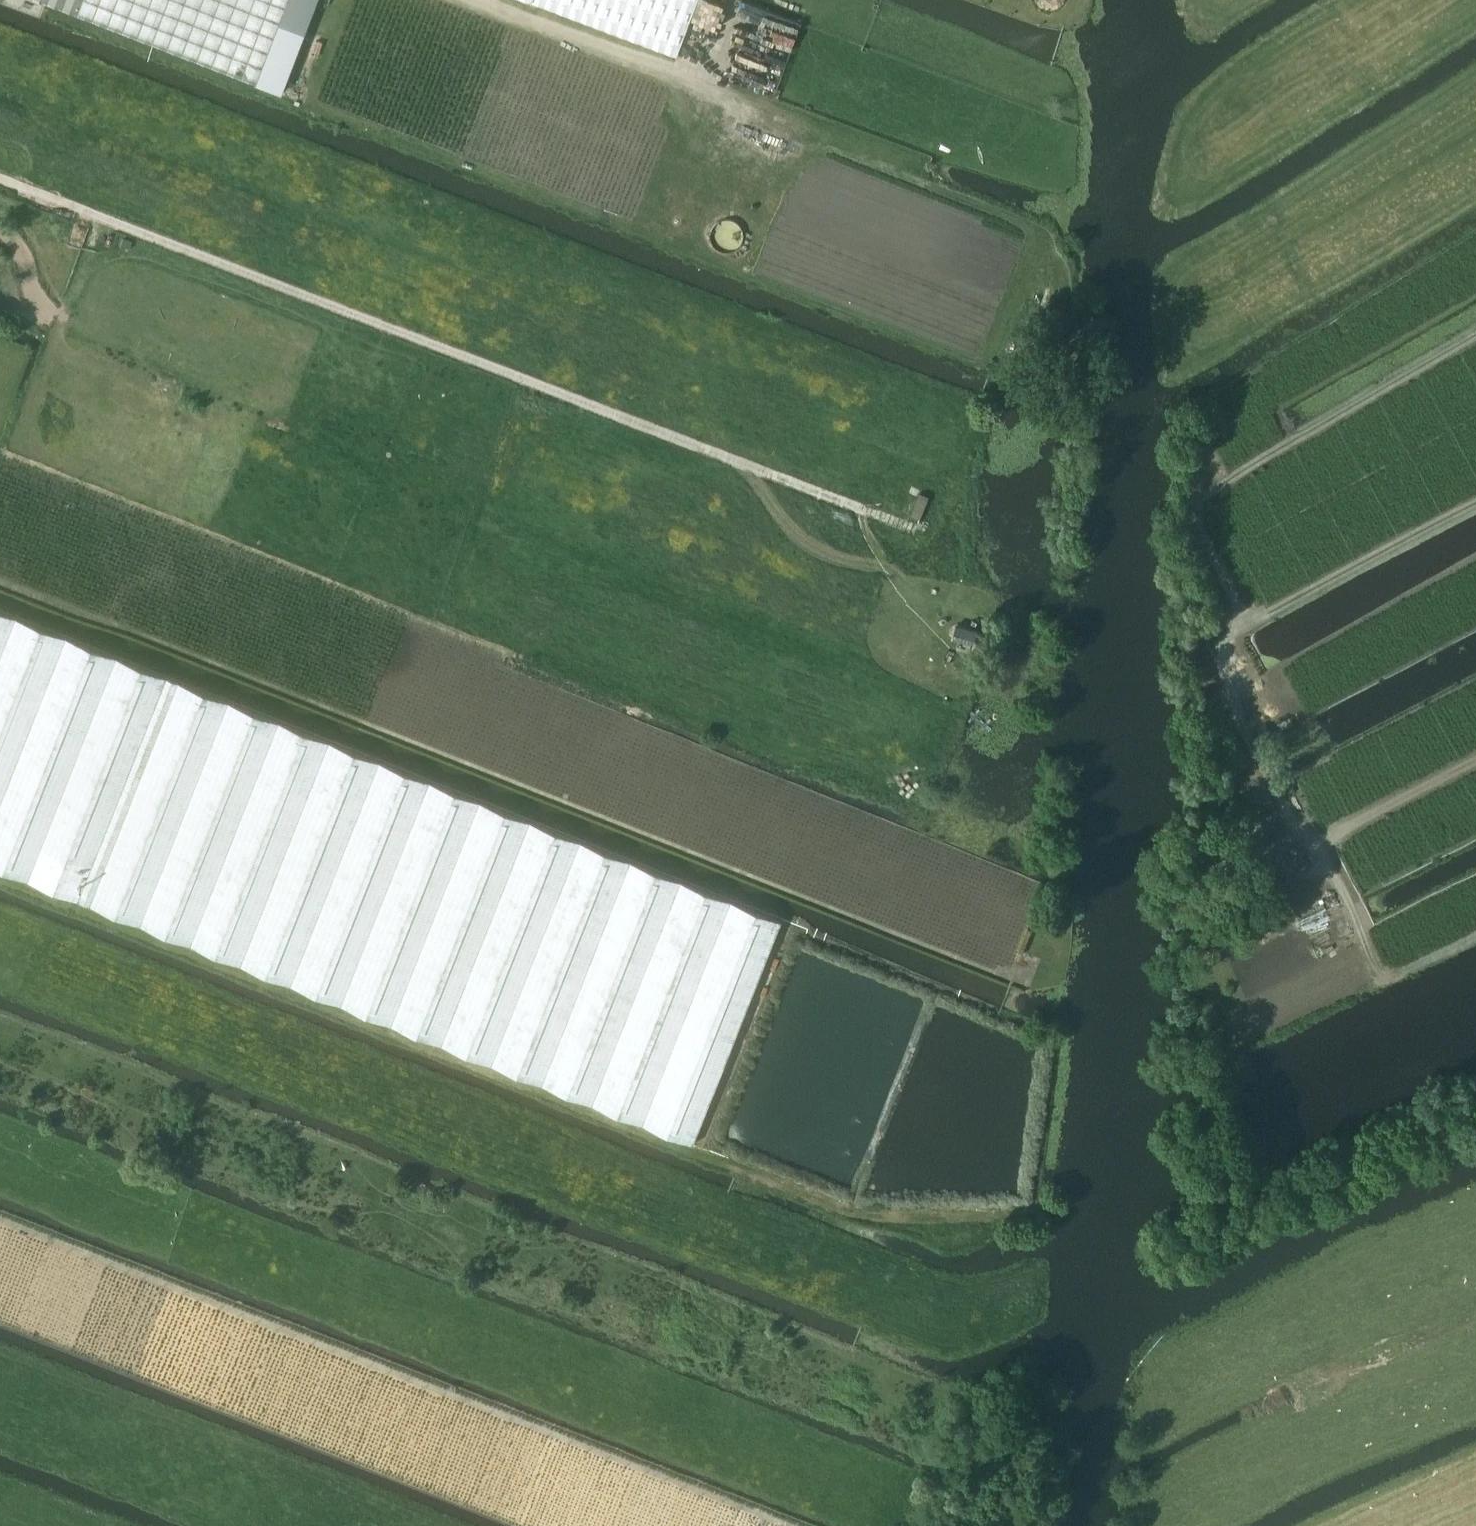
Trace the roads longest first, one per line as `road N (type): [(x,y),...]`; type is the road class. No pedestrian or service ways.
road 1 (track): [(1475,334),(1195,499),(1191,510),(1244,621),(1227,645),(1233,697),(1305,852)]
road 2 (track): [(1475,934),(1380,980),(1351,909),(1305,852),(1475,759)]
road 3 (track): [(1244,621),(1475,504)]

